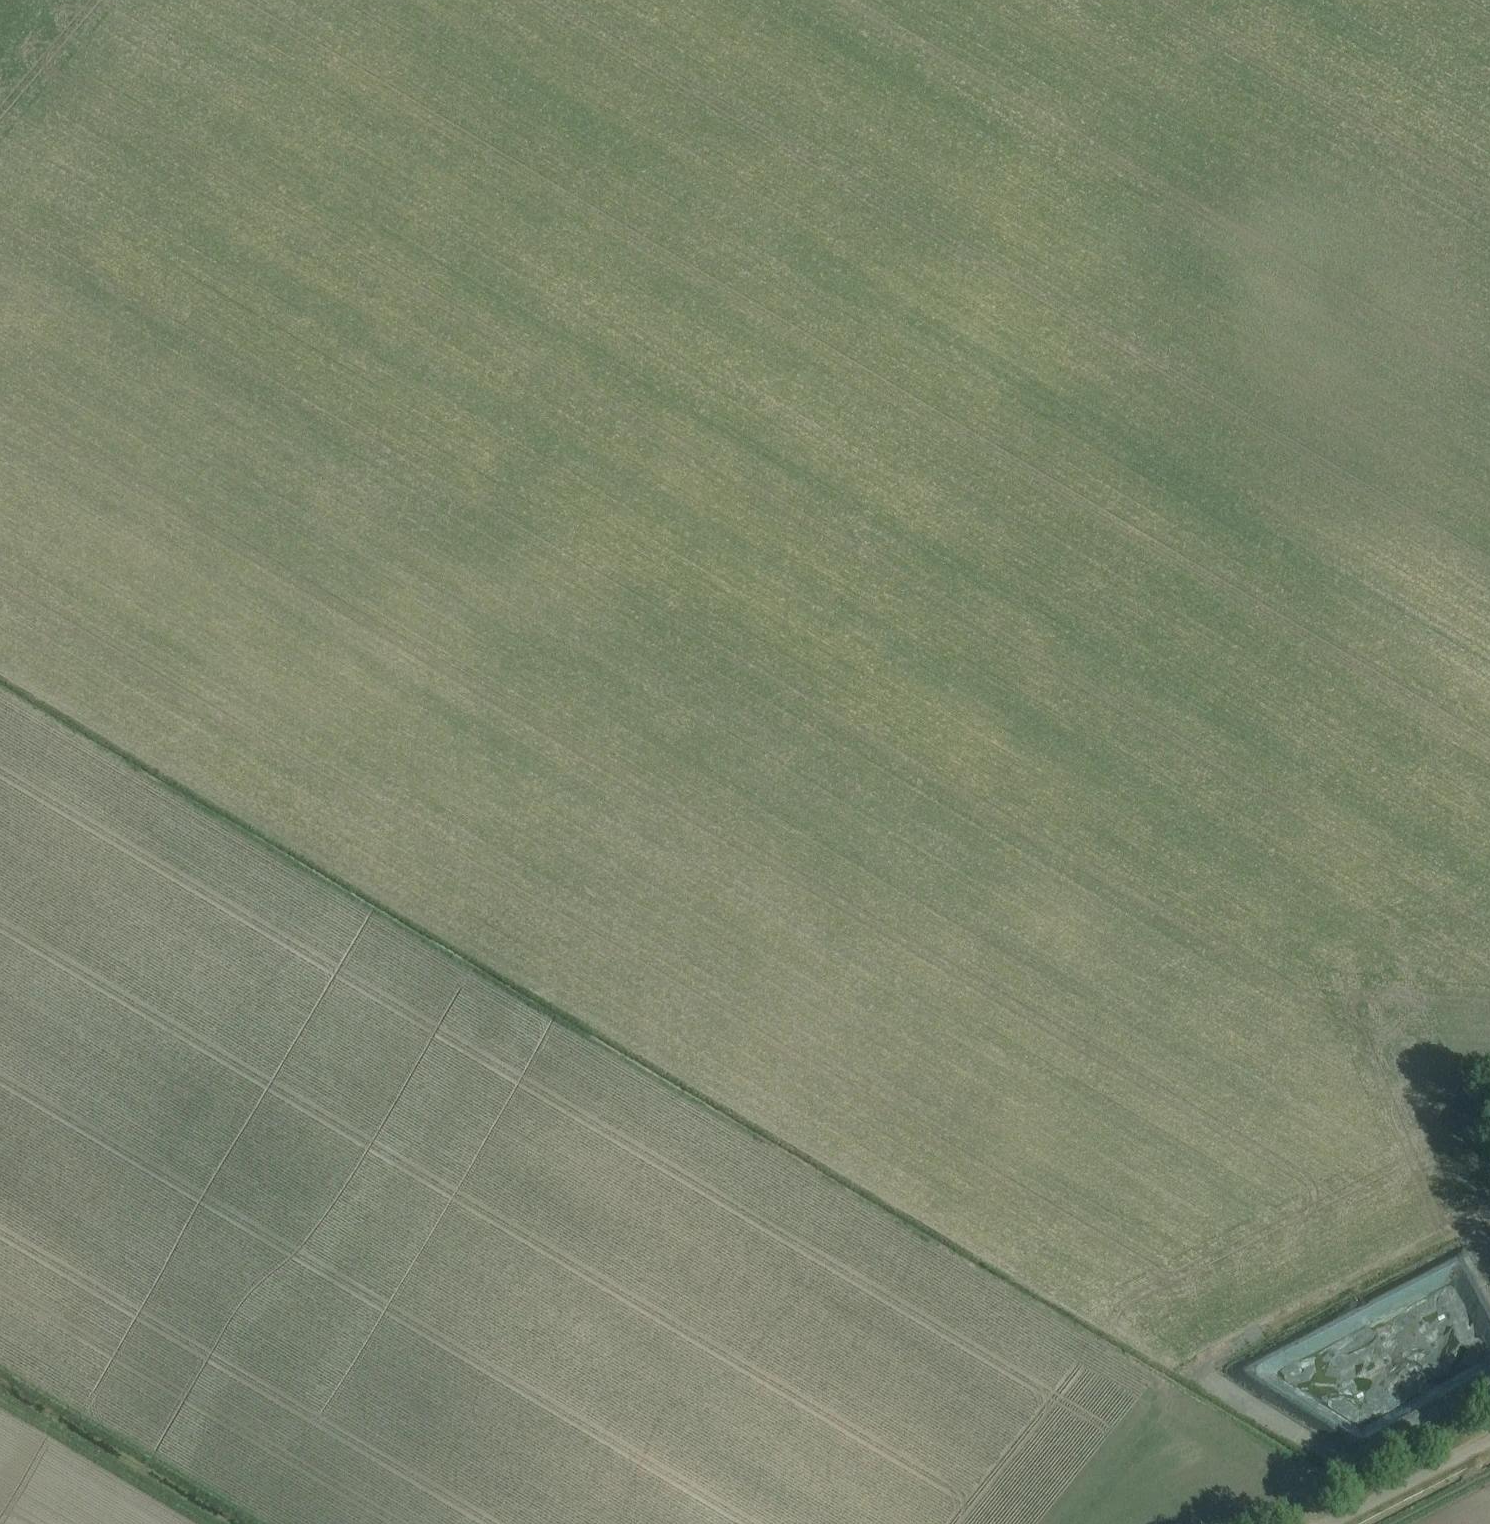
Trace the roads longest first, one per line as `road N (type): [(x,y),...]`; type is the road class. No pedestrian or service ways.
road 1 (unclassified): [(1332,1523),(1489,1440)]

